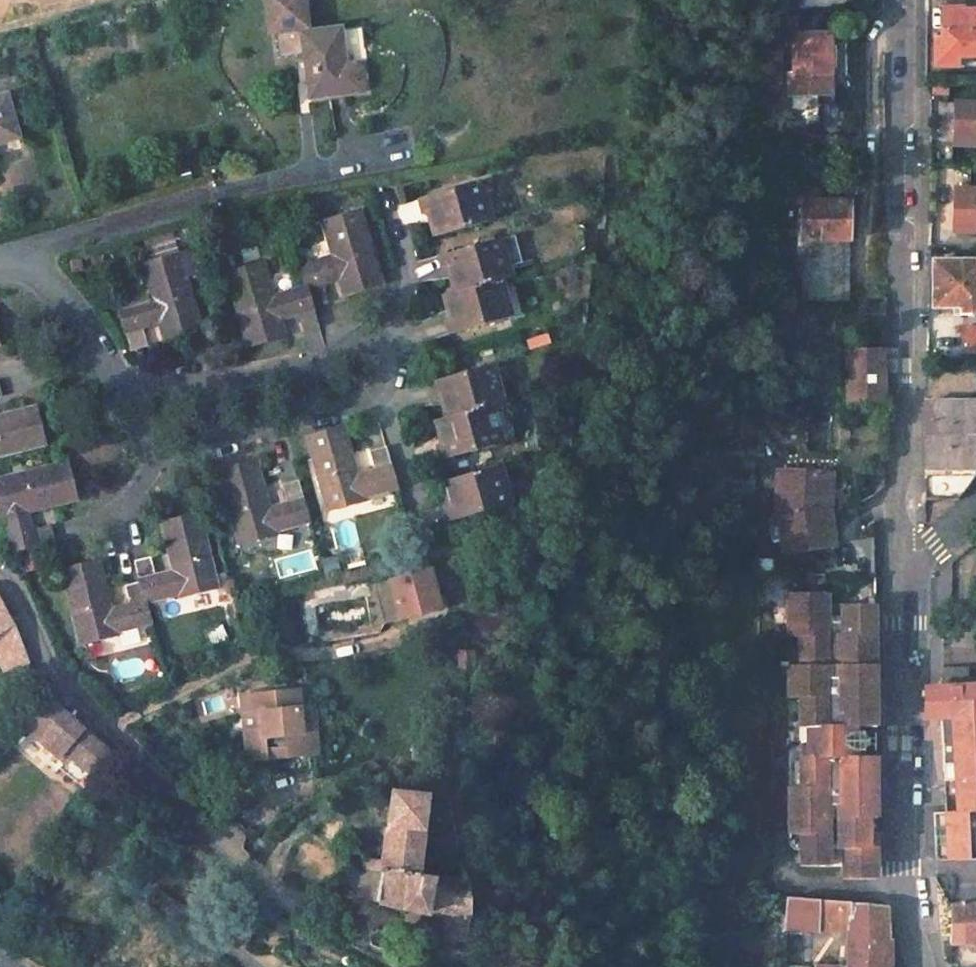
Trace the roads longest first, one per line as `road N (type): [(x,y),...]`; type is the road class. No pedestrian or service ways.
road 1 (residential): [(119,383),(143,431),(160,448),(182,452),(376,394),(390,359),(381,345),(359,340),(269,372),(145,383)]
road 2 (residential): [(900,564),(902,0)]
road 3 (residential): [(920,966),(901,887),(900,564)]
road 4 (residential): [(0,578),(57,682),(148,777)]
road 5 (residential): [(289,911),(148,777)]
road 6 (residential): [(27,252),(210,199)]
road 7 (residential): [(27,252),(119,383)]

